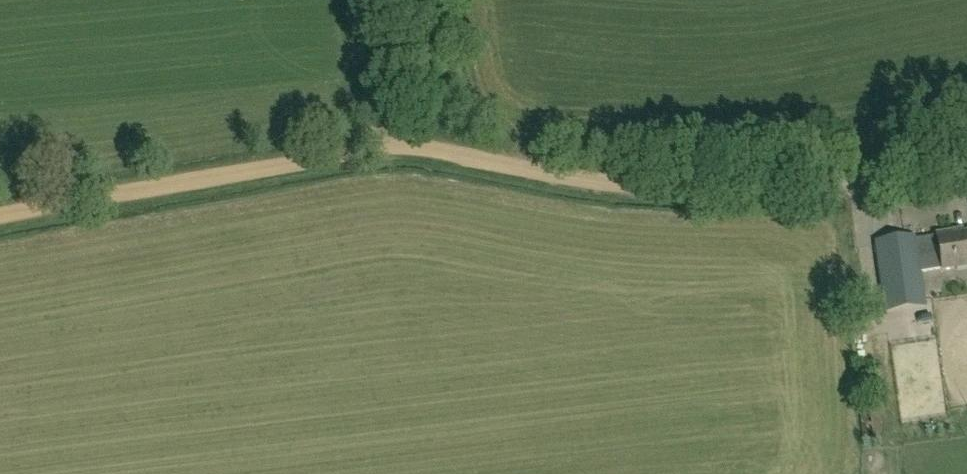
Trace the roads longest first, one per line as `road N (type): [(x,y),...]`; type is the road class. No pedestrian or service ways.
road 1 (track): [(802,184),(592,181),(390,148),(0,216)]
road 2 (unclassified): [(802,184),(966,163)]
road 3 (track): [(429,0),(453,153)]

